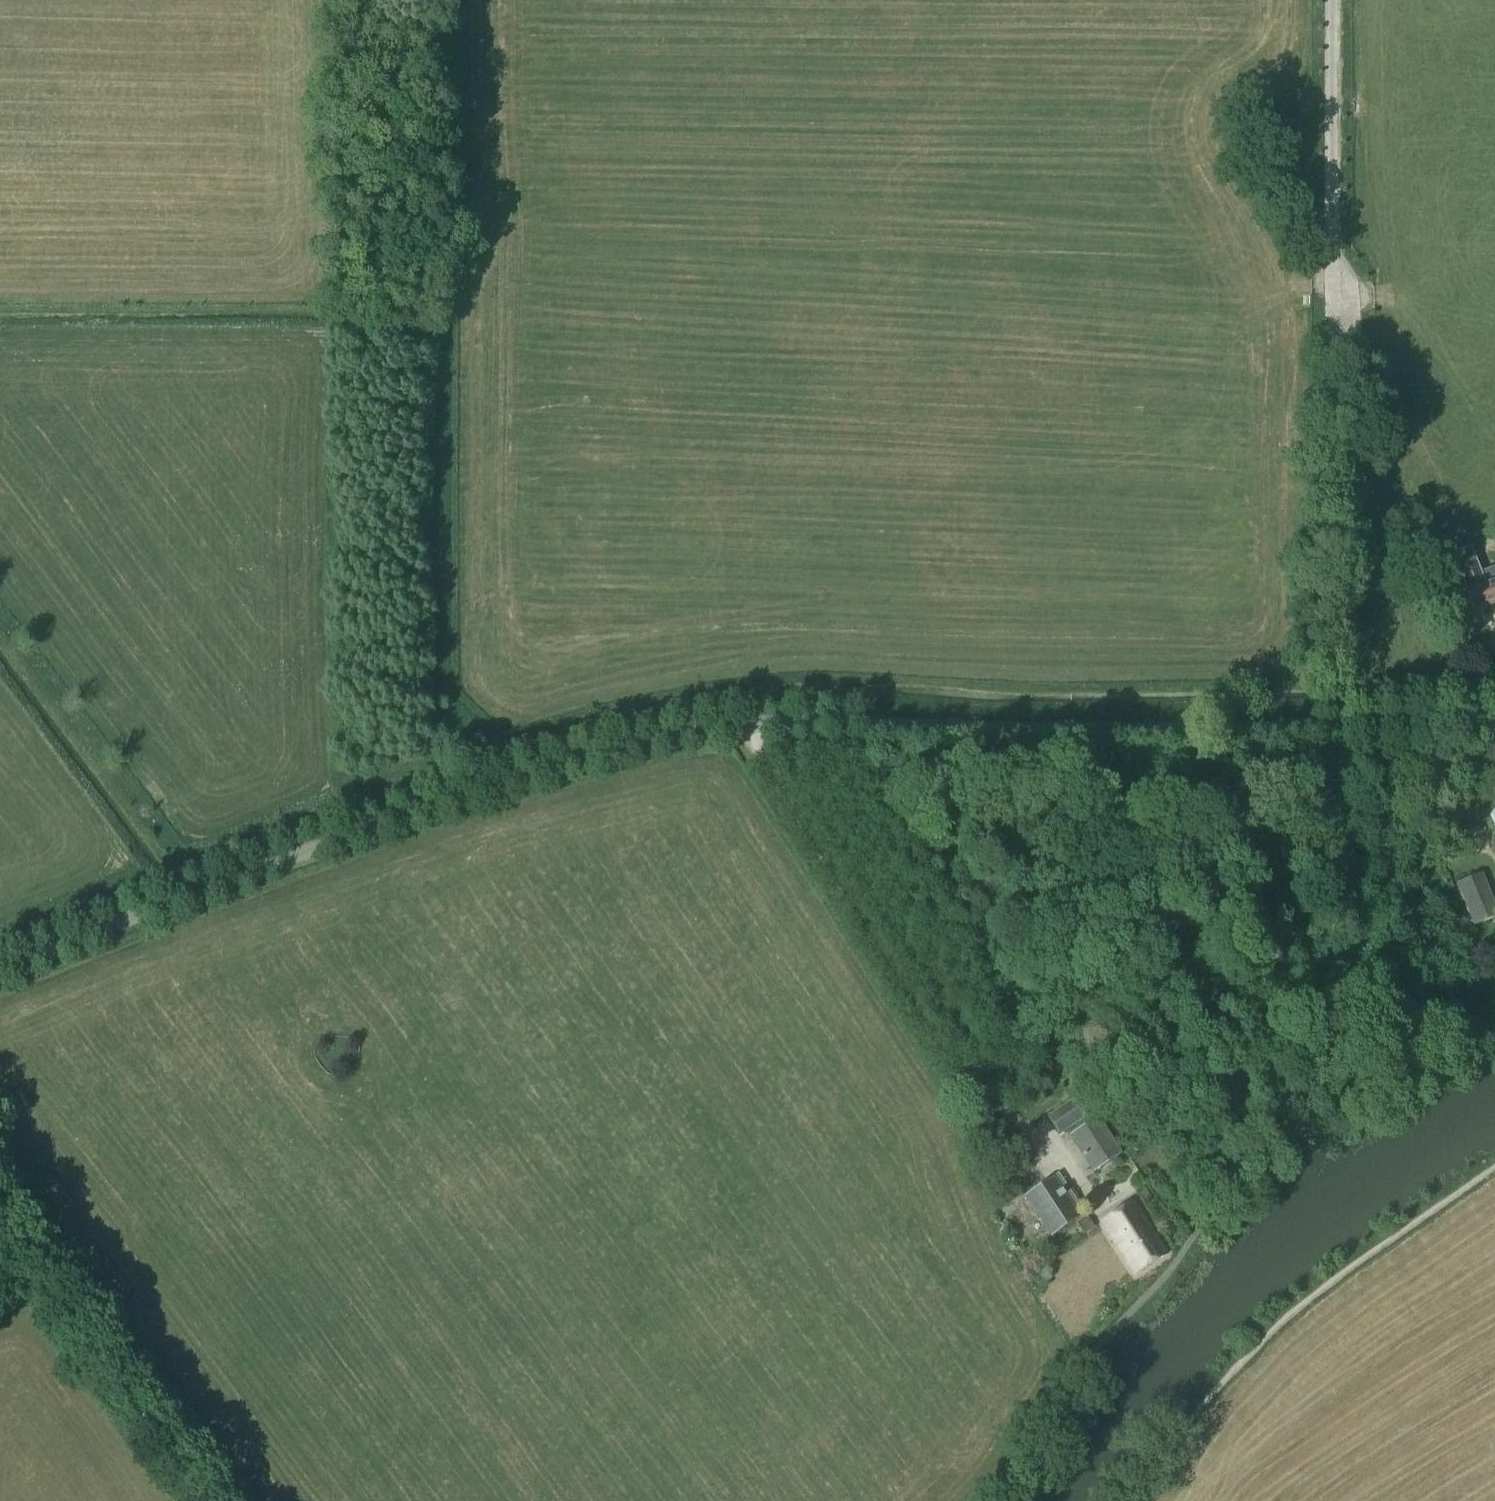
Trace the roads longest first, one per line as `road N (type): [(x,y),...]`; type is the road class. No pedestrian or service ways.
road 1 (unclassified): [(0,972),(341,839),(508,781),(676,735),(795,723),(1292,731),(1494,714)]
road 2 (unclassified): [(208,1500),(0,1222)]

